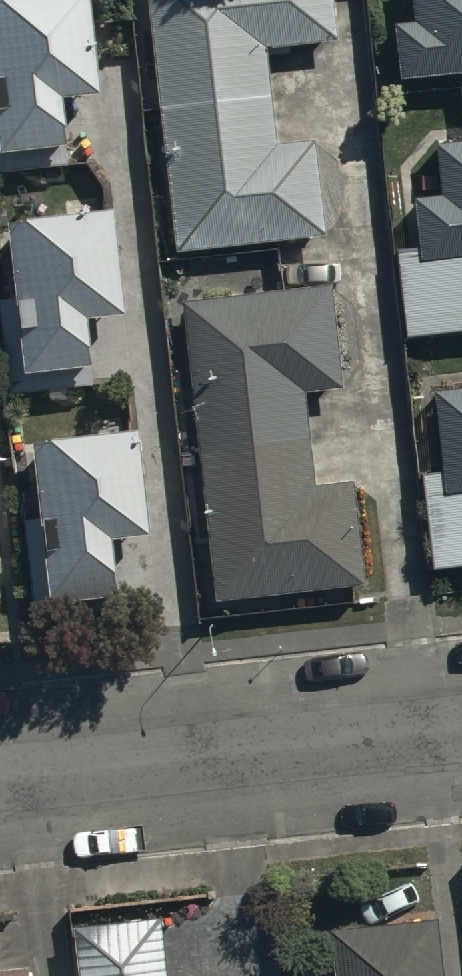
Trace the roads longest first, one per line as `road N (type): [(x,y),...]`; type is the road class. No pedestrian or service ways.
road 1 (residential): [(0,783),(461,730)]

